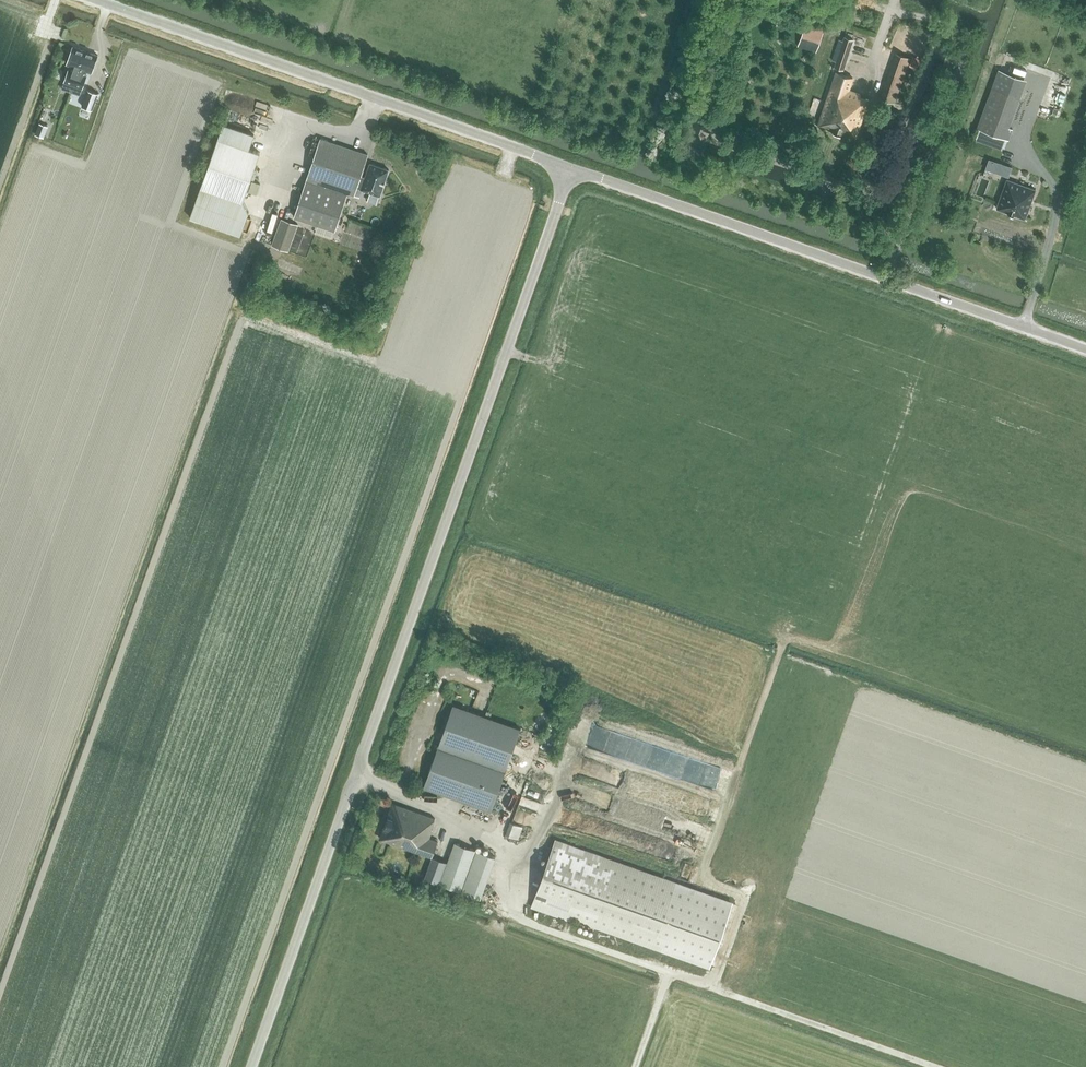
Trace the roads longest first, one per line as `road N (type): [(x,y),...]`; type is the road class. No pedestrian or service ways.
road 1 (unclassified): [(252,1066),(571,176)]
road 2 (track): [(935,1066),(513,915),(507,851),(438,806),(358,773)]
road 3 (unclassified): [(1085,355),(571,176)]
road 4 (unclassified): [(571,176),(88,0)]

